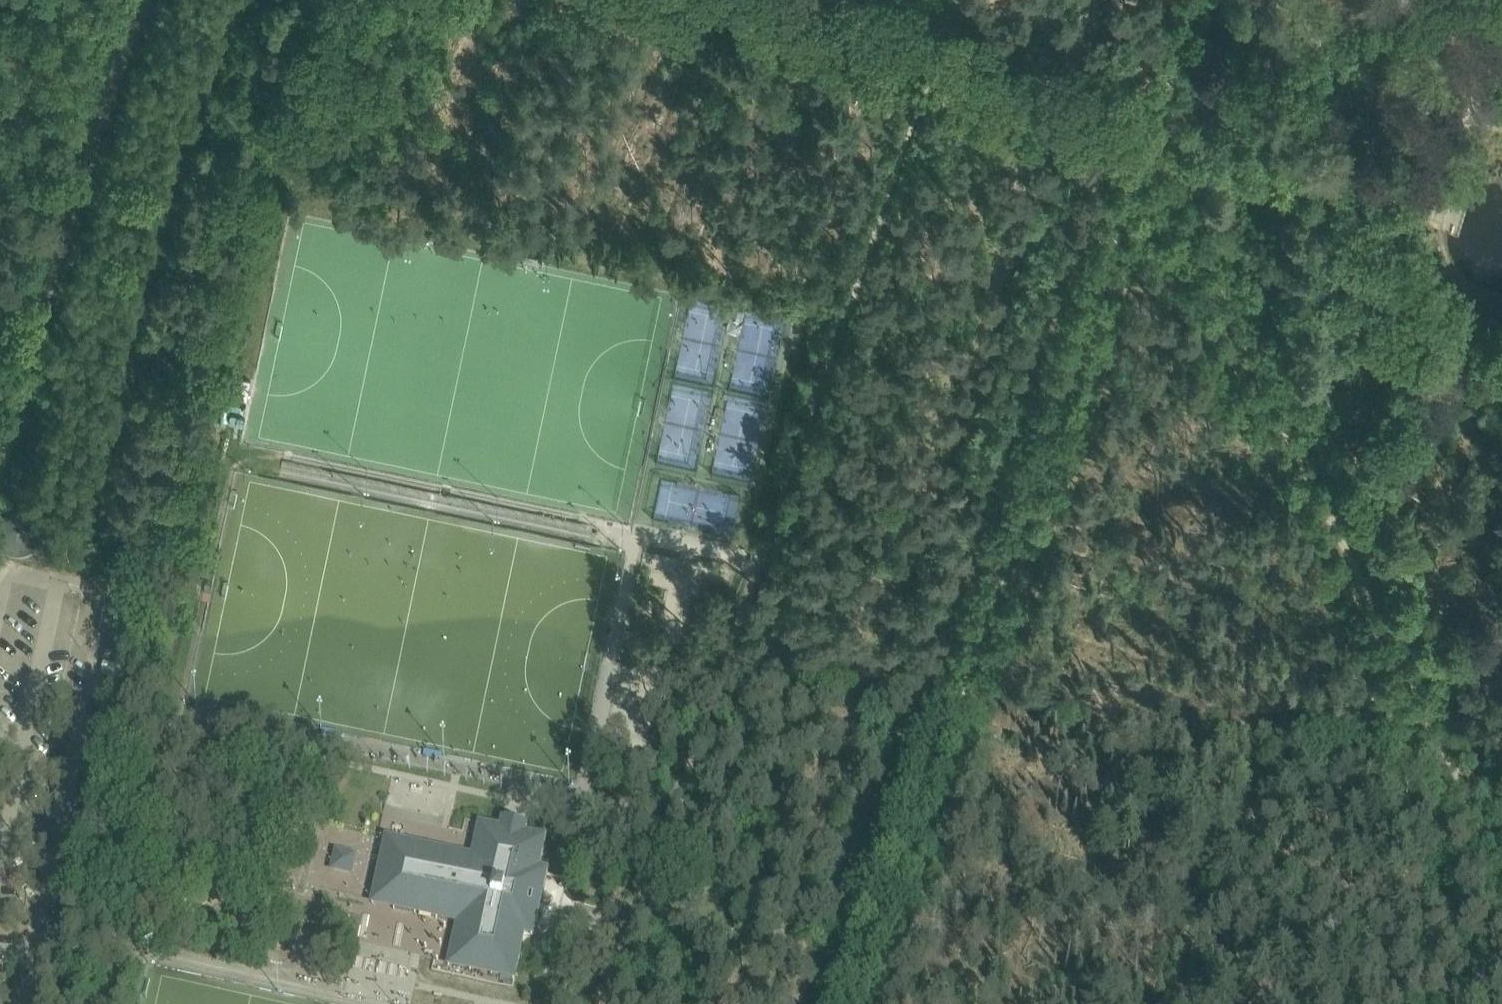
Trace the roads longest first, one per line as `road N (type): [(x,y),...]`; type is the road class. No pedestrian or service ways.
road 1 (track): [(754,555),(607,1003)]

